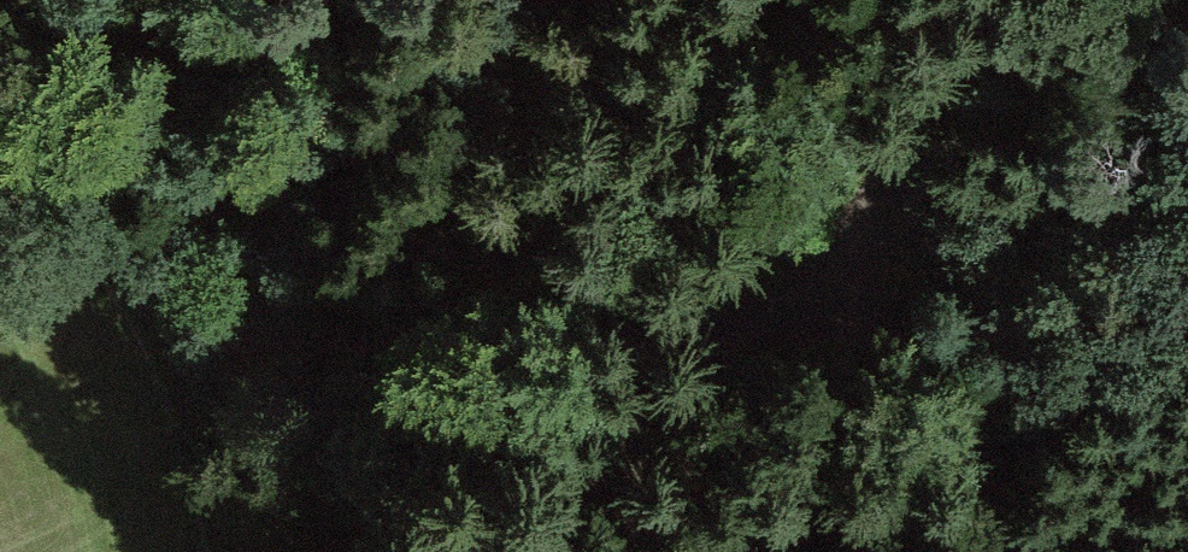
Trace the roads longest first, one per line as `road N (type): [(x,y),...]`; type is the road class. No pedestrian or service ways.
road 1 (track): [(484,551),(545,481),(779,301),(830,249),(888,172),(982,0)]
road 2 (track): [(0,40),(61,185),(190,551)]
road 3 (track): [(1021,551),(830,249)]

